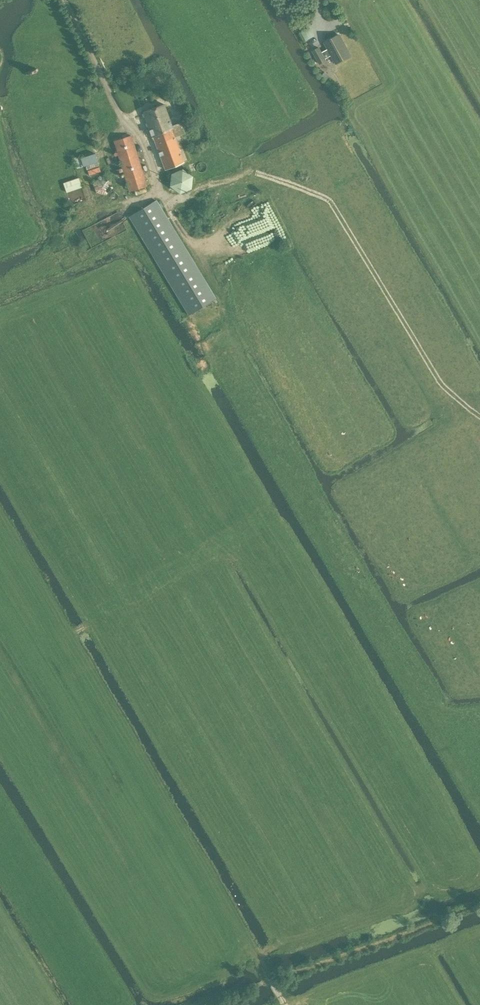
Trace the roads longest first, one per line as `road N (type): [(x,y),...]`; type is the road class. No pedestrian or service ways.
road 1 (track): [(0,525),(271,980)]
road 2 (track): [(166,204),(246,172),(328,198),(440,384),(479,415)]

